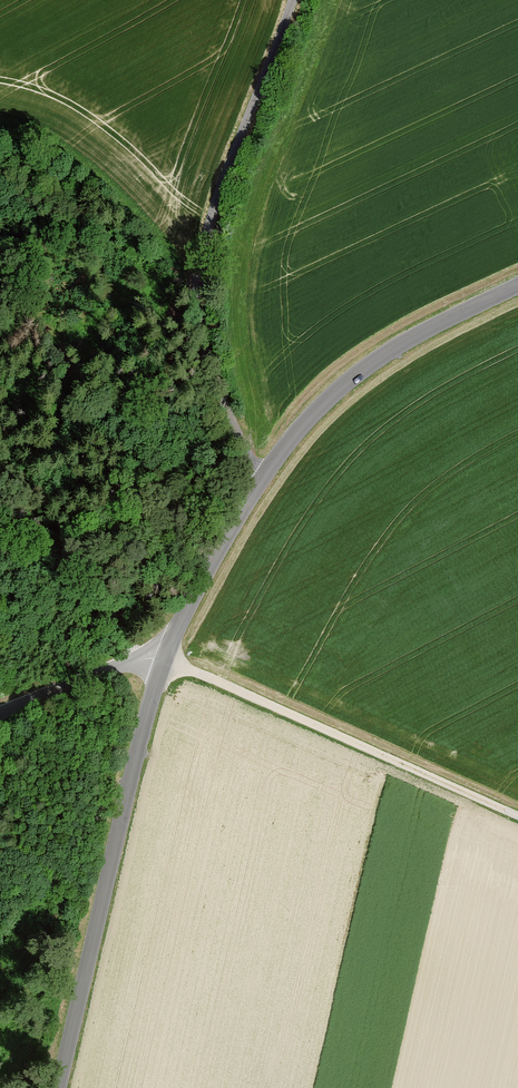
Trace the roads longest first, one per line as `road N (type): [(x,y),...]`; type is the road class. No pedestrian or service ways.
road 1 (unclassified): [(262,481),(208,360),(198,284),(219,188),(293,0)]
road 2 (tertiary): [(62,1087),(165,658)]
road 3 (track): [(165,658),(517,816)]
road 4 (tertiary): [(262,481),(302,426),(361,372),(517,285)]
road 5 (tertiary): [(165,658),(262,481)]
road 6 (unclassified): [(0,713),(114,667),(165,658)]

